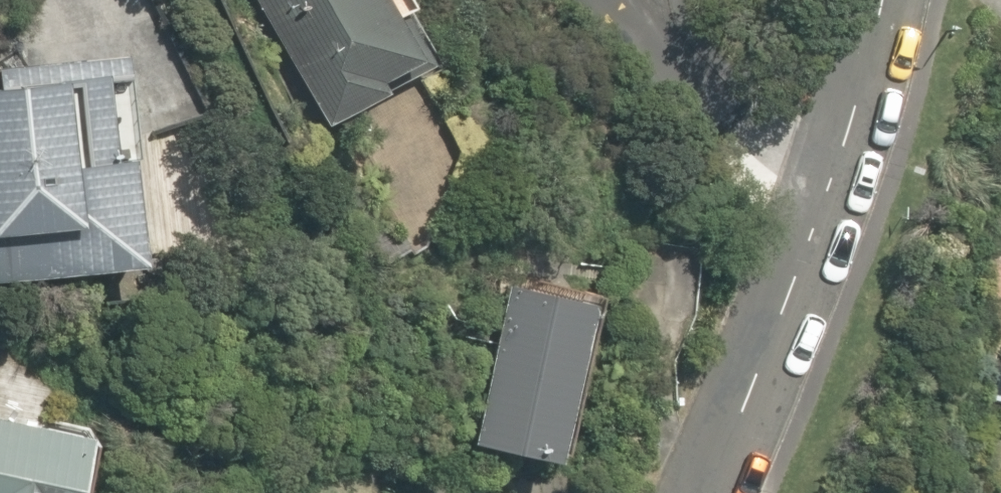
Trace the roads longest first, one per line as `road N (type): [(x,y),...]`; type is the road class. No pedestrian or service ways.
road 1 (residential): [(715,492),(838,207)]
road 2 (residential): [(838,207),(619,0)]
road 3 (residential): [(838,207),(896,0)]

